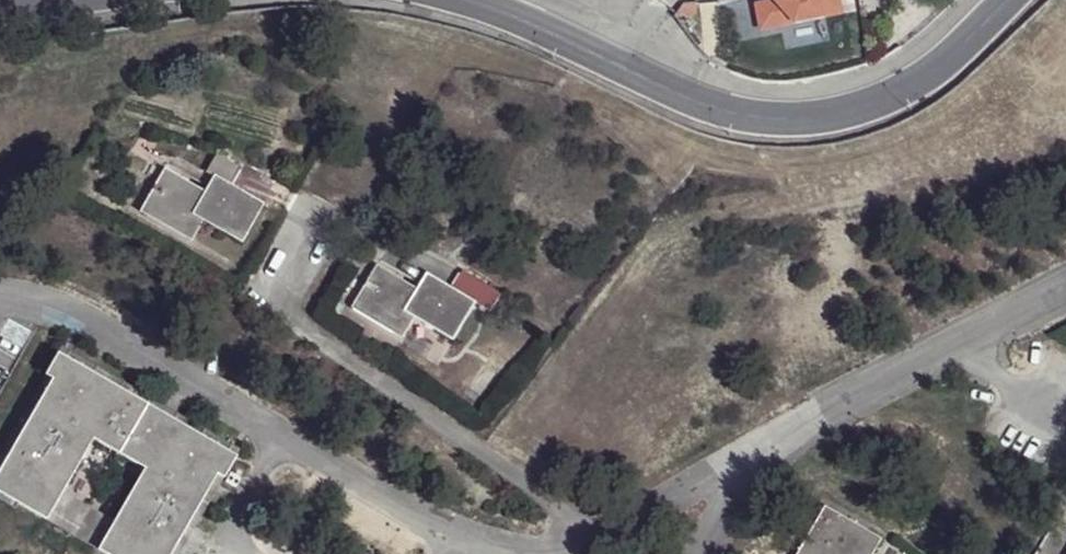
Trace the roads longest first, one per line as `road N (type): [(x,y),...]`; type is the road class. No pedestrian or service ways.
road 1 (unclassified): [(471,0),(710,109),(760,121),(834,115),(896,95),(1007,0)]

